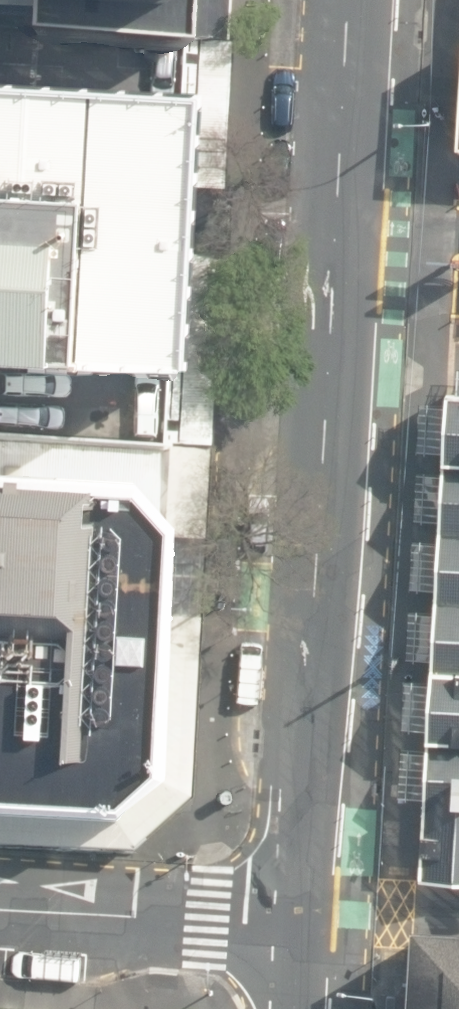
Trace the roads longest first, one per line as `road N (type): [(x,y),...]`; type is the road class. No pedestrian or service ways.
road 1 (secondary): [(300,928),(348,0)]
road 2 (secondary): [(0,909),(300,928)]

